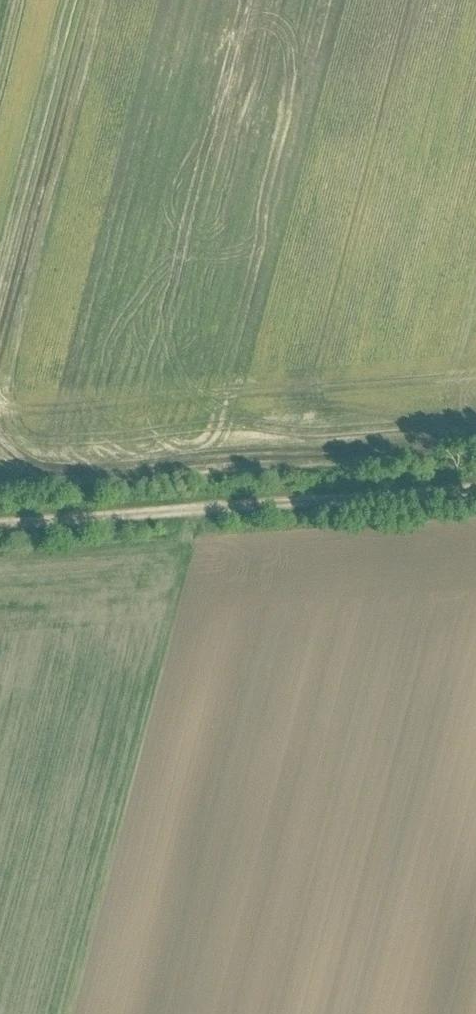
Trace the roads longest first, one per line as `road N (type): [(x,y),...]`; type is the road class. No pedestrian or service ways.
road 1 (track): [(0,524),(475,487)]

